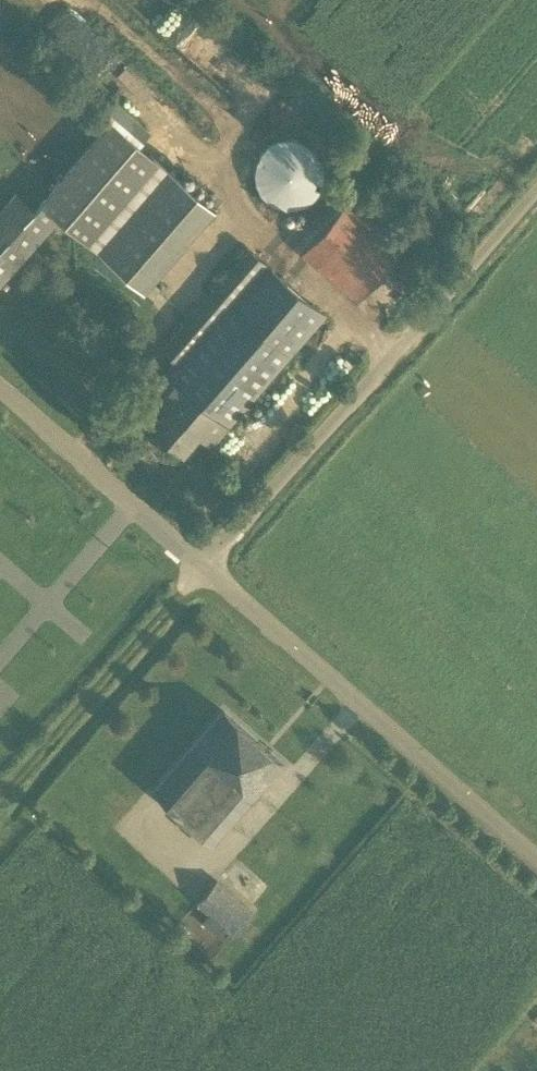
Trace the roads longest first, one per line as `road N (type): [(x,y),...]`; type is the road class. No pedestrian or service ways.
road 1 (unclassified): [(201,567),(536,178)]
road 2 (unclassified): [(201,567),(536,856)]
road 3 (track): [(201,567),(0,797)]
road 4 (unclassified): [(0,387),(201,567)]

